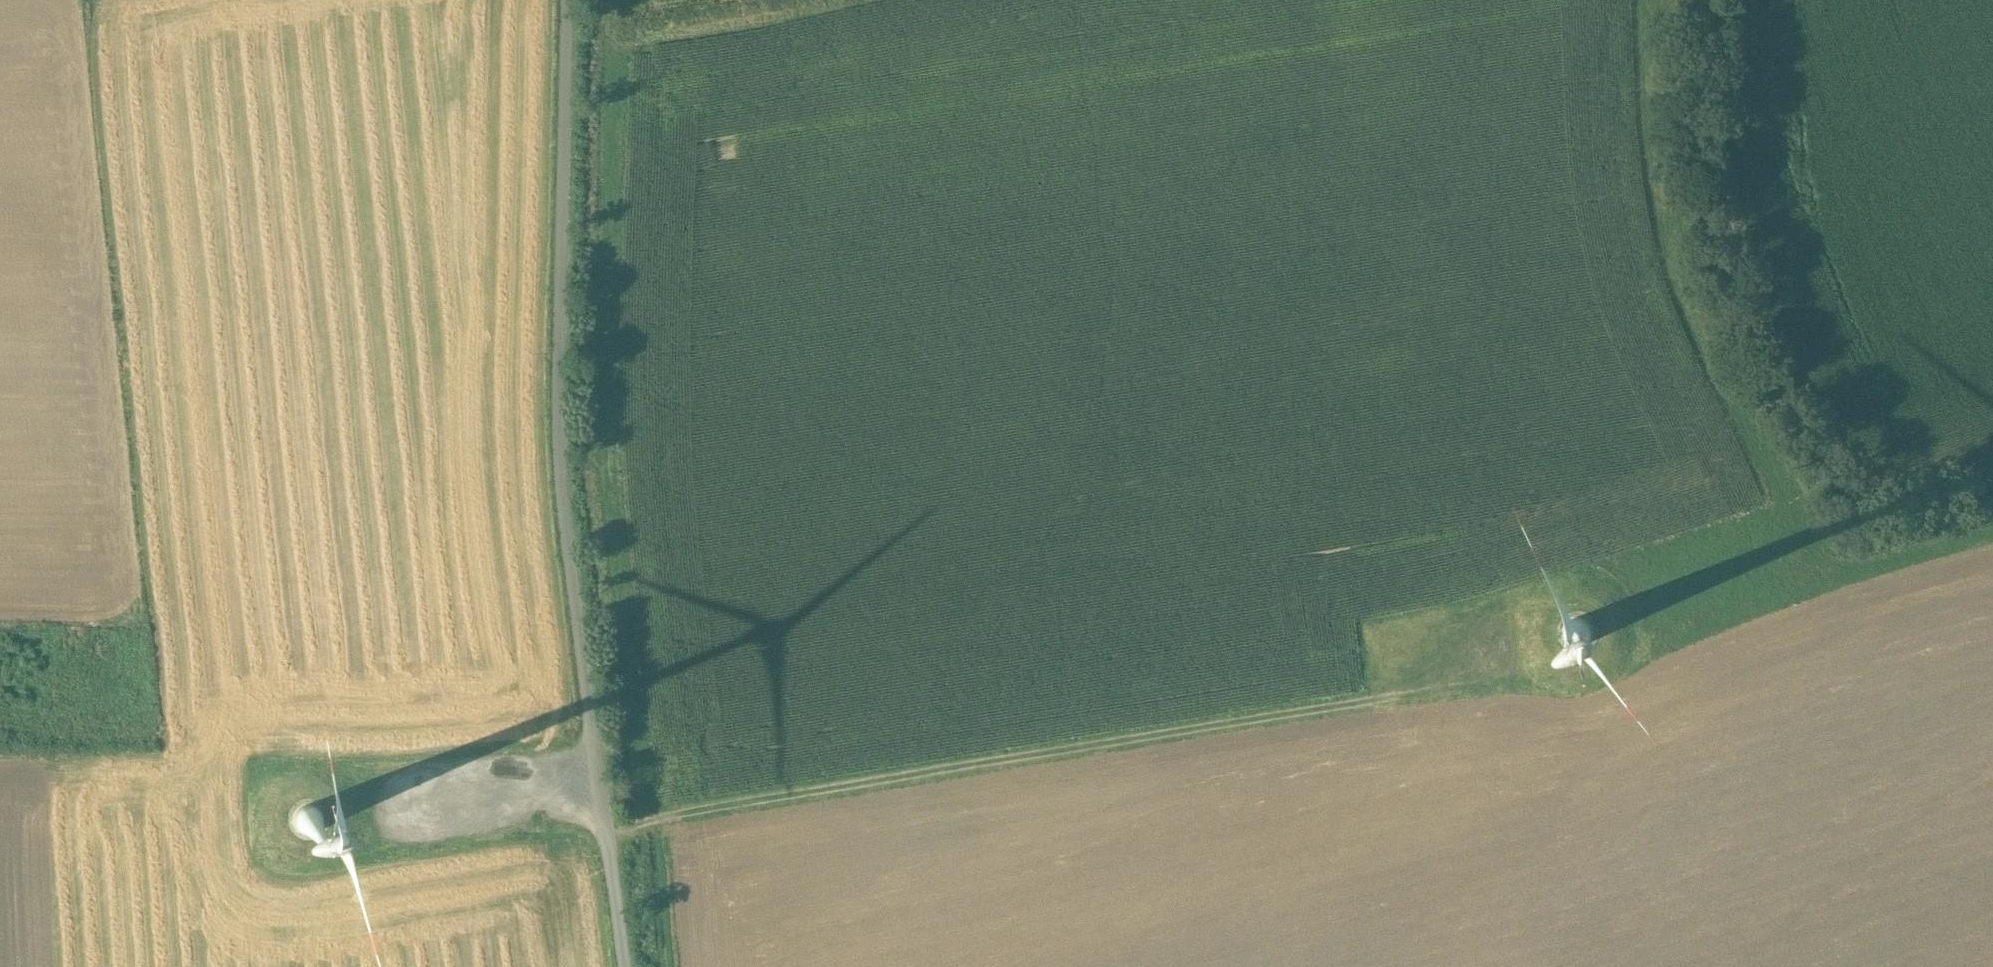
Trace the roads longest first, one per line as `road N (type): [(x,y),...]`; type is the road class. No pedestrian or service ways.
road 1 (residential): [(624,966),(560,465),(562,0)]

